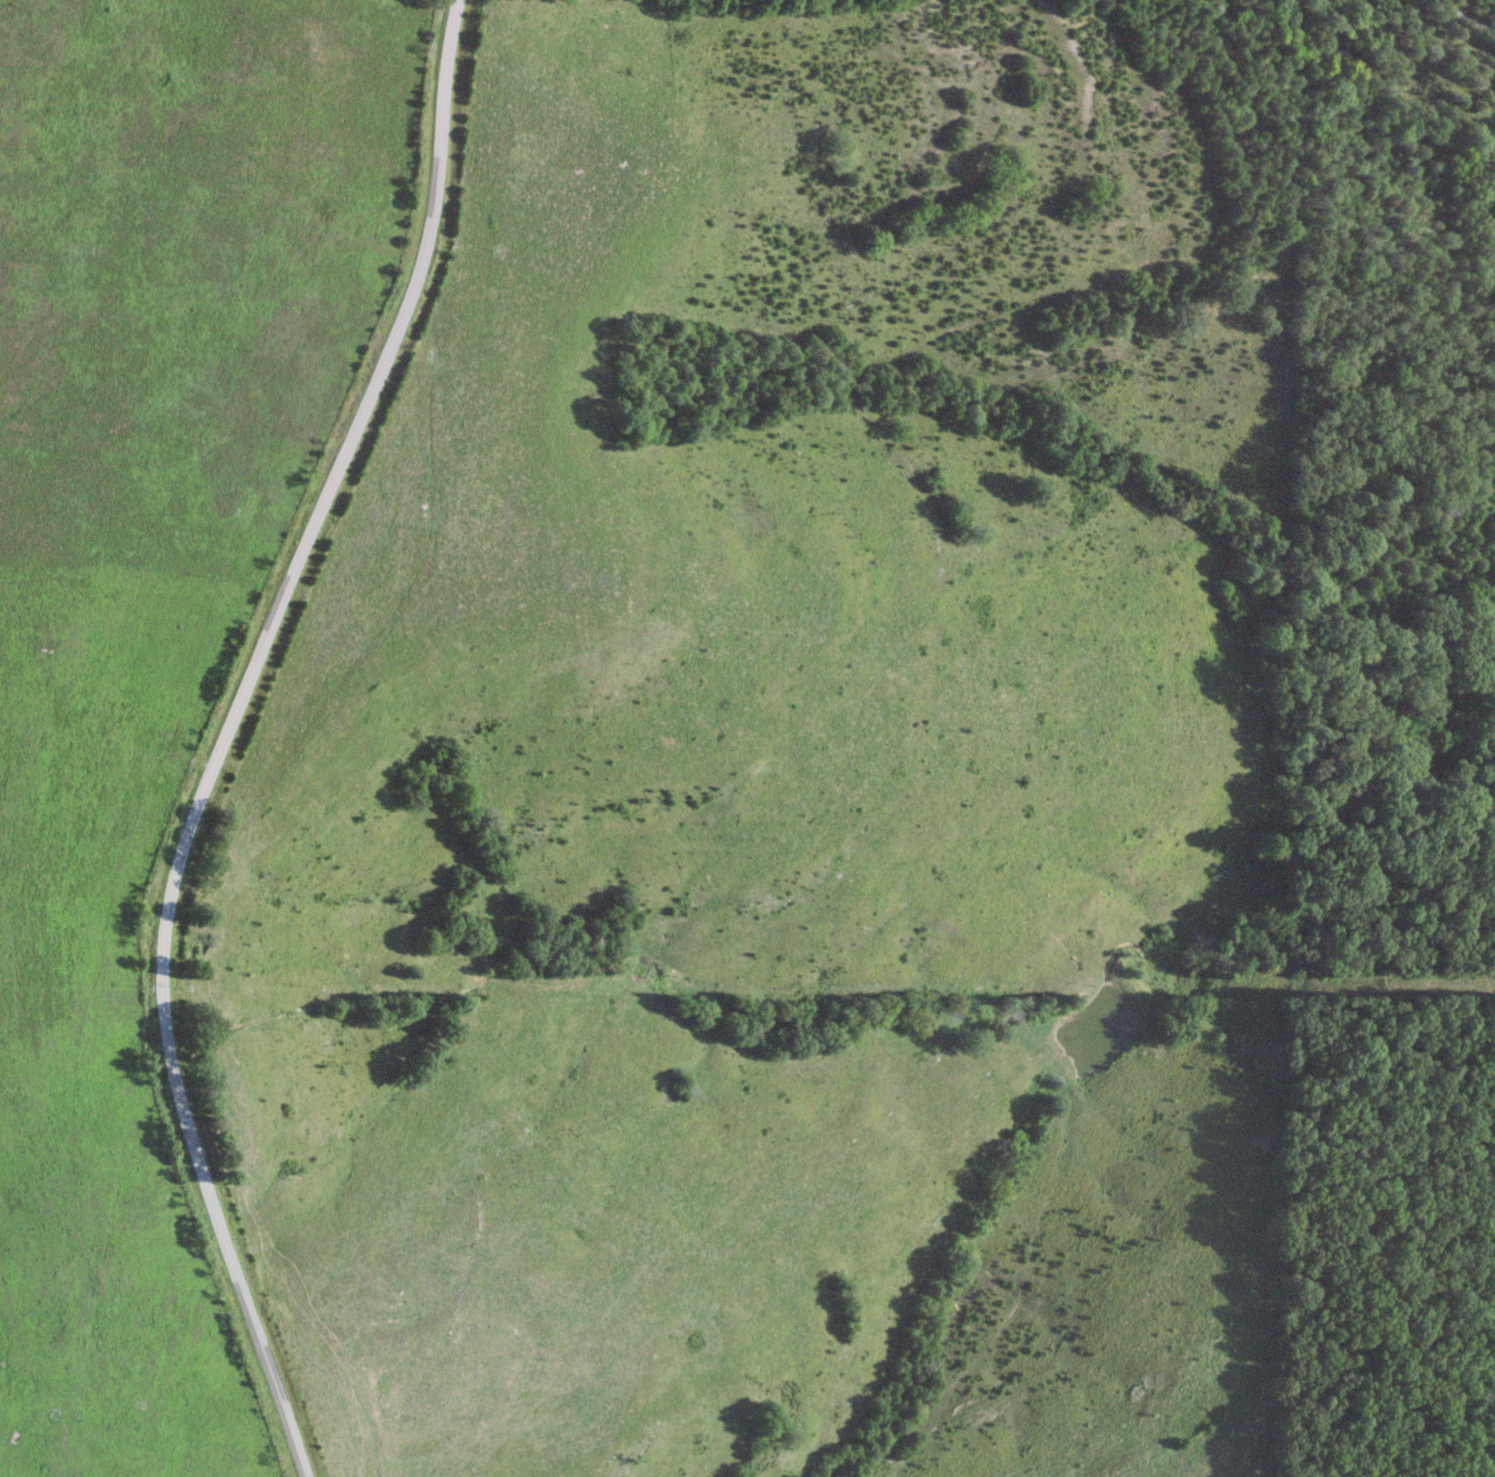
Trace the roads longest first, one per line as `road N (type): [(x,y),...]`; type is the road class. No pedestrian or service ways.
road 1 (tertiary): [(458,0),(425,260),(187,825),(165,920),(165,1025),(190,1142),(306,1476)]

